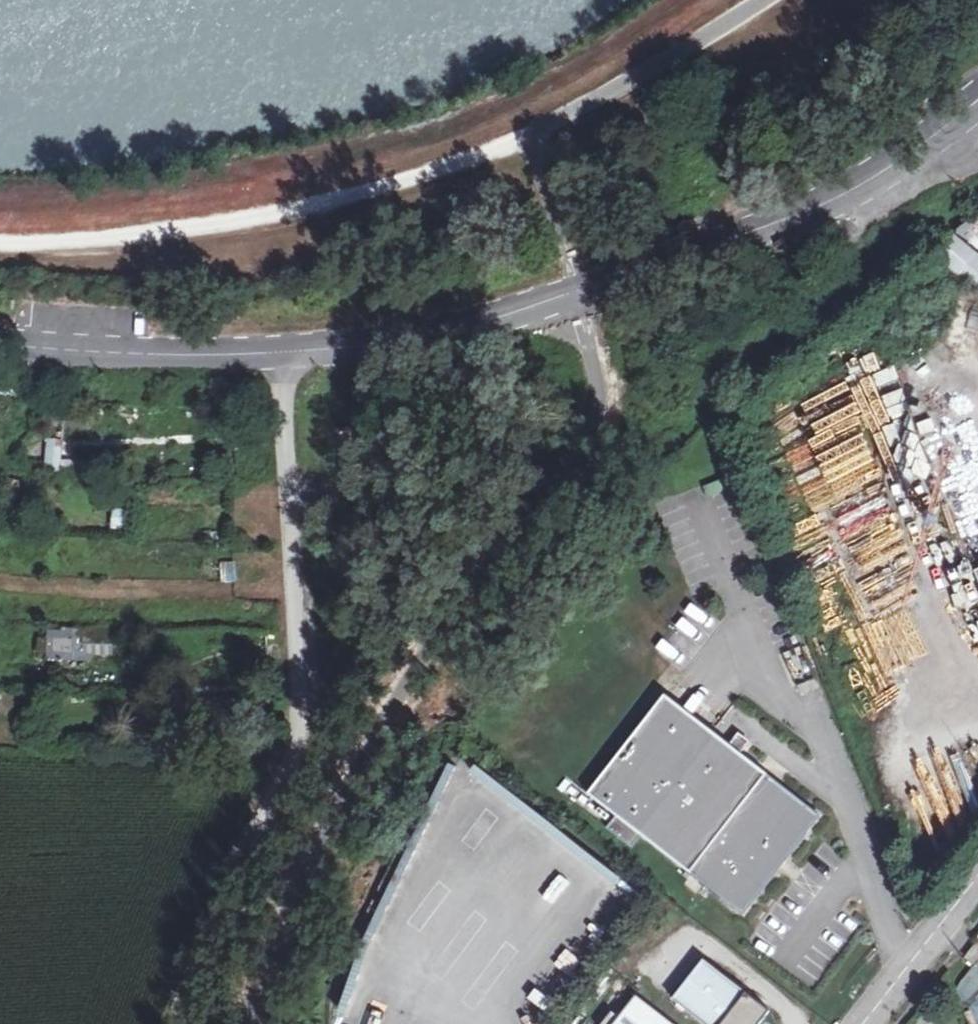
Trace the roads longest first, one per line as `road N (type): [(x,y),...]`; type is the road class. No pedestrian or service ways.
road 1 (unclassified): [(977,108),(871,184),(719,253),(408,349),(250,365),(119,356),(0,332)]
road 2 (track): [(282,362),(296,713),(279,783),(218,899),(182,1023)]
road 3 (track): [(0,255),(33,258),(355,199),(544,130)]
road 4 (unclassified): [(869,1023),(977,885)]

